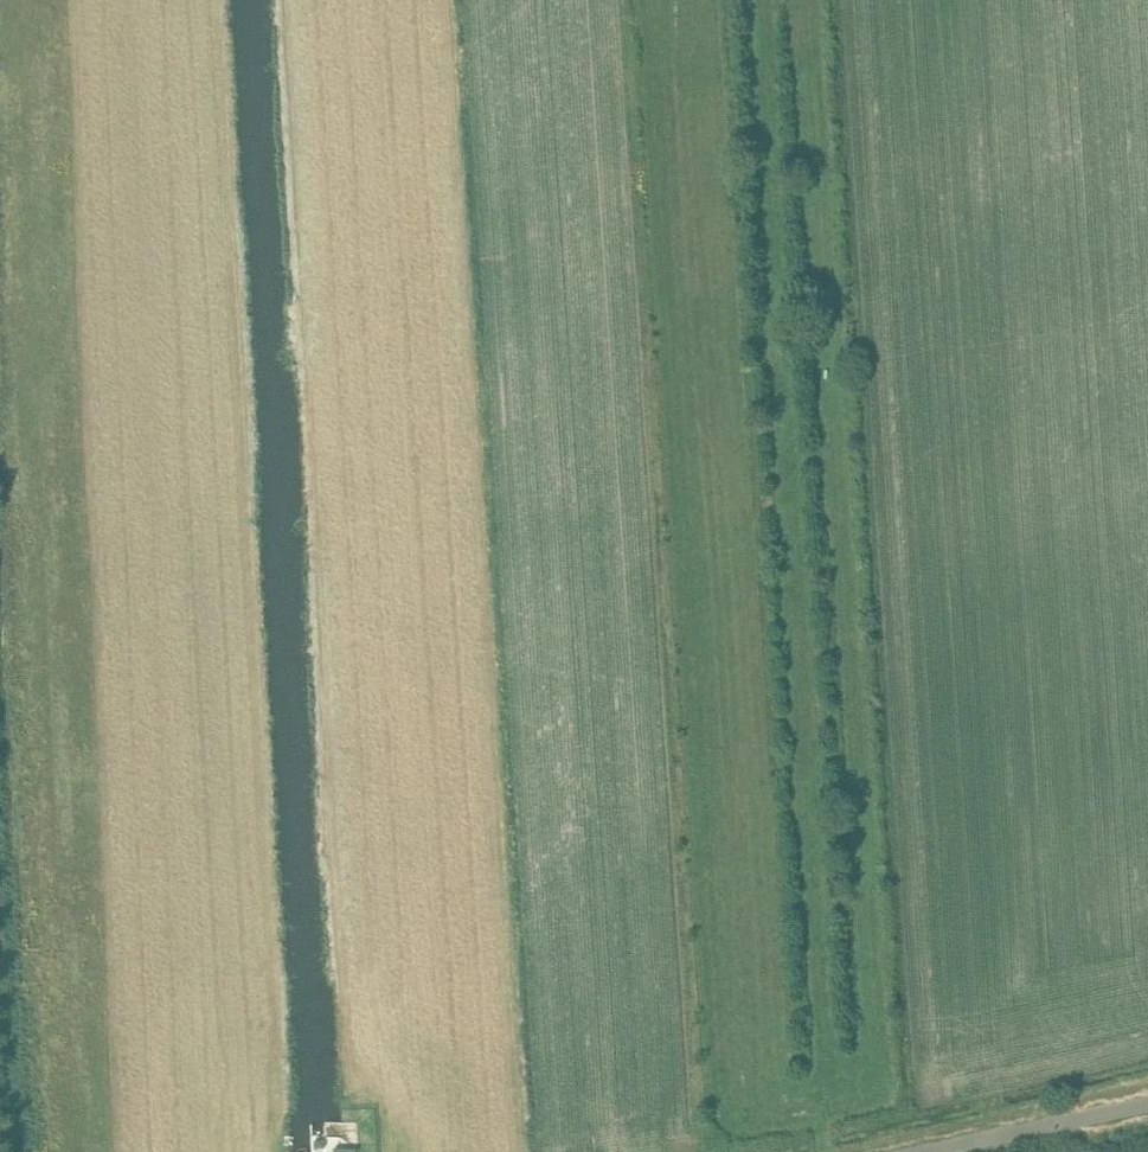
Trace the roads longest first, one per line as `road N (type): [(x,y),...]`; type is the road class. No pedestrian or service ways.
road 1 (unclassified): [(923,1151),(1147,1103)]

